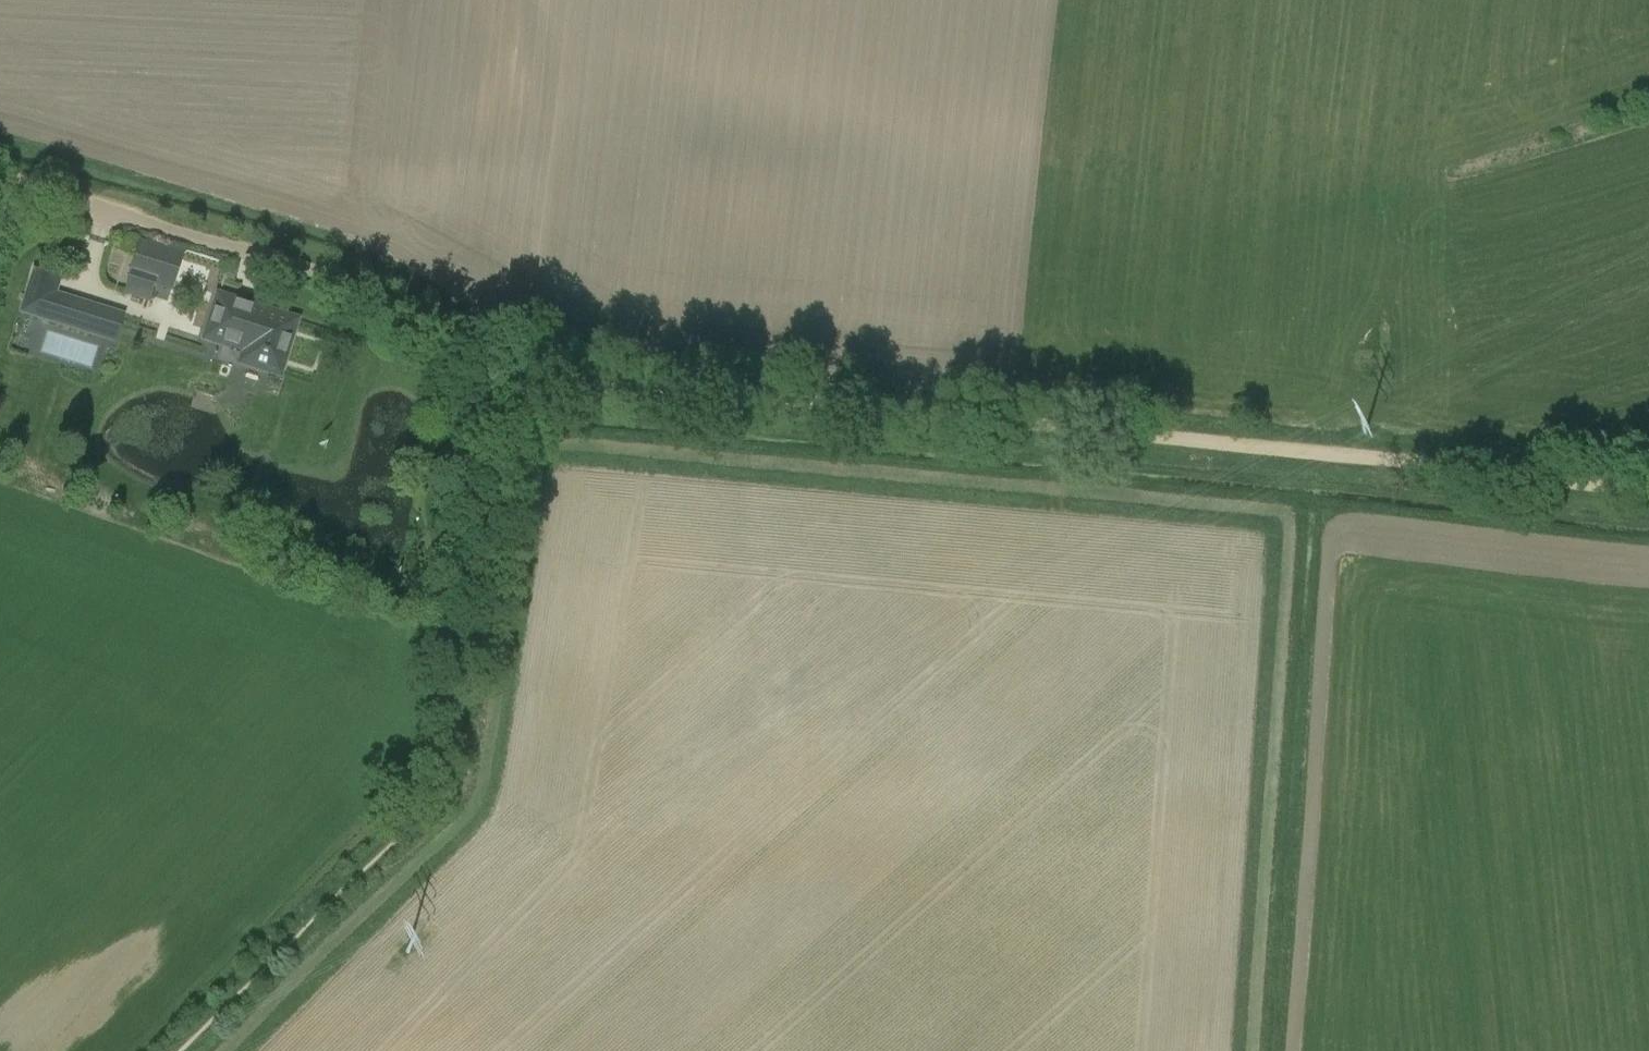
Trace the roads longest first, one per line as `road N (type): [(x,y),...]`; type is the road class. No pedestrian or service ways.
road 1 (track): [(523,371),(643,390),(1385,456),(1648,489)]
road 2 (track): [(0,177),(355,286),(523,371)]

